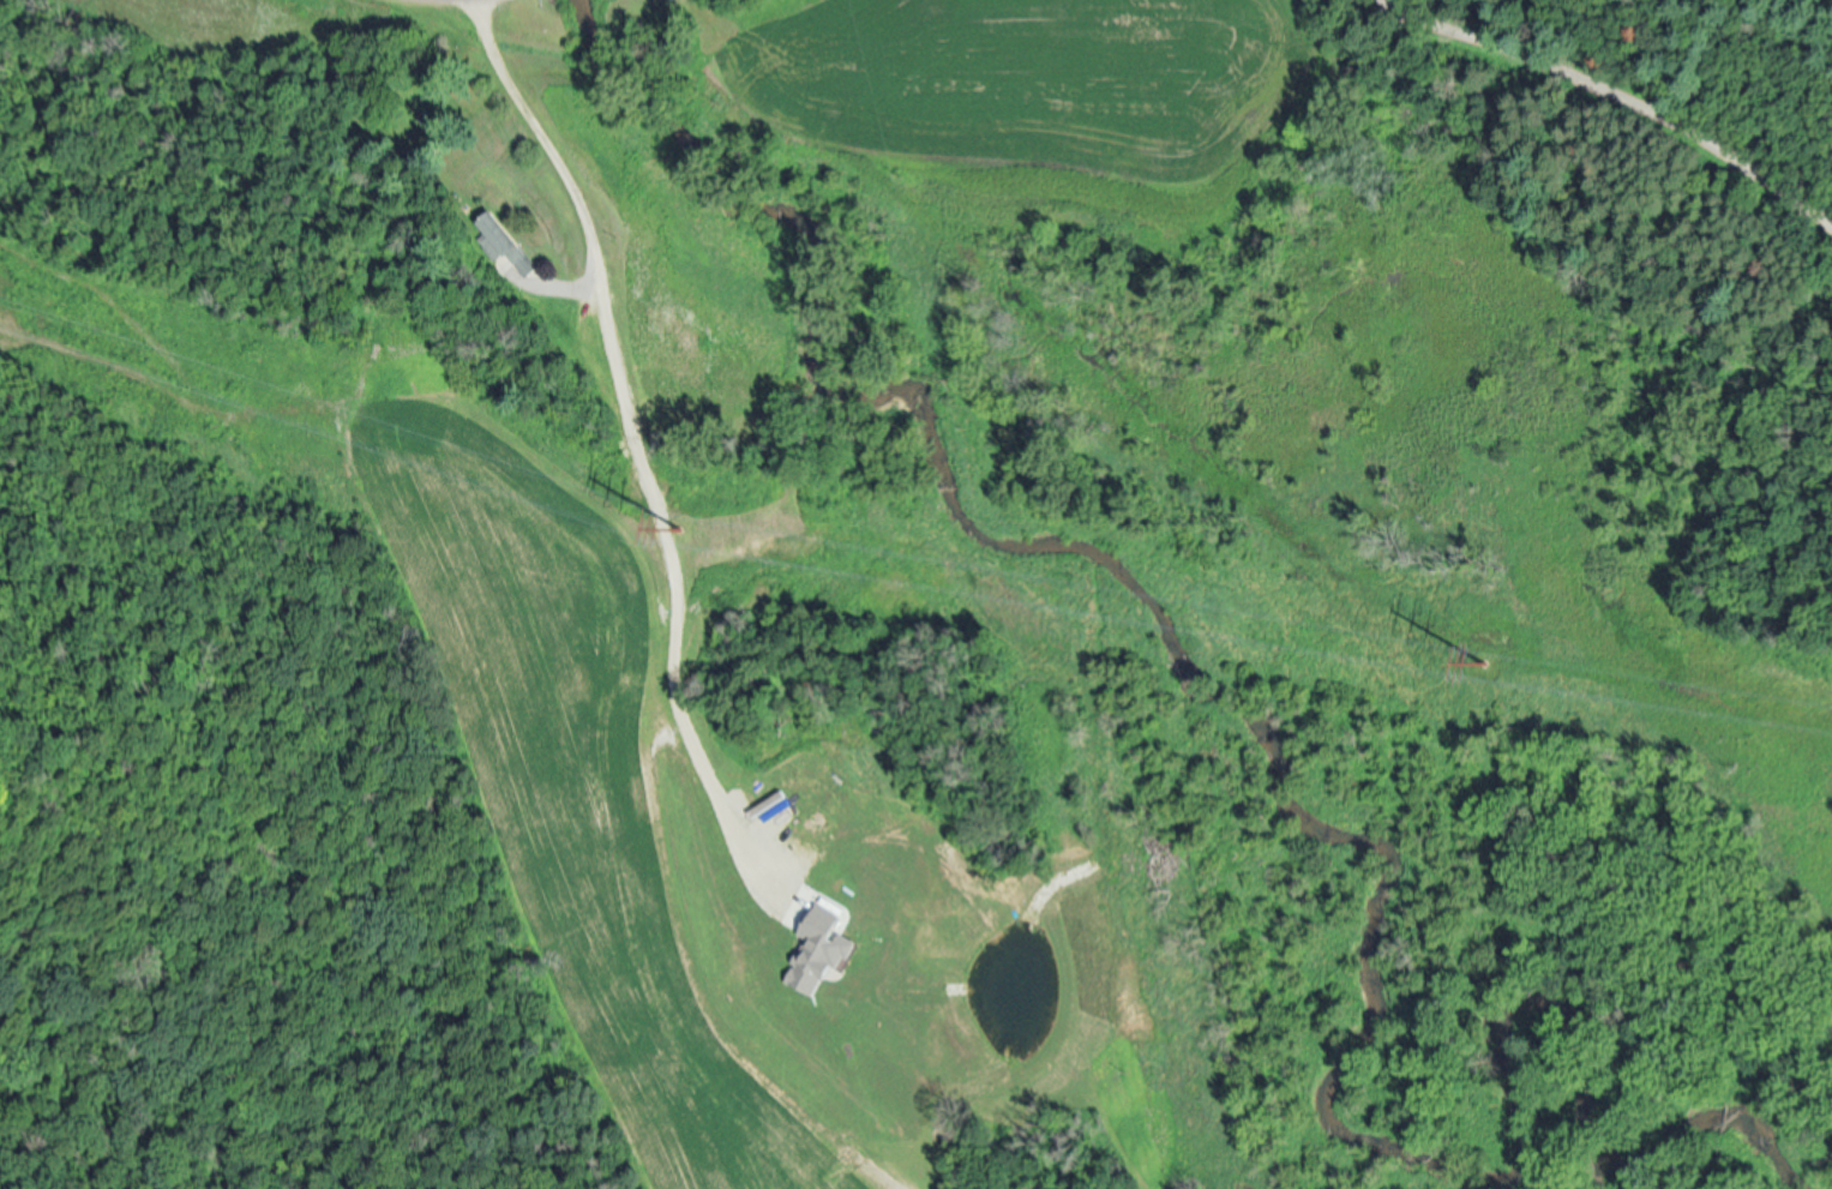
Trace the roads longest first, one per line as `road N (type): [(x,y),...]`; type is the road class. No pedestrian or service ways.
road 1 (residential): [(1831,213),(1623,96),(1404,14),(1386,0)]

